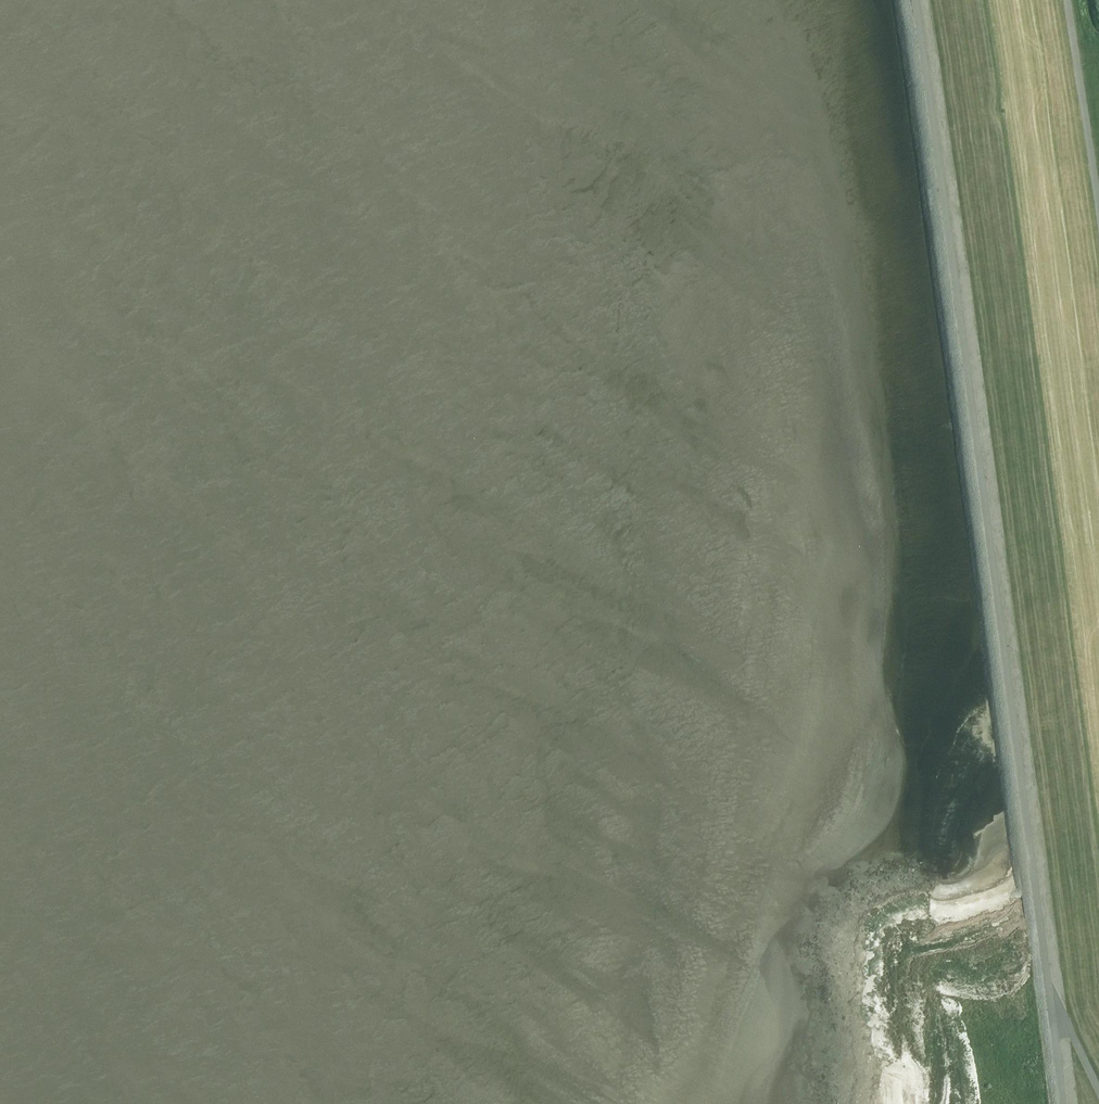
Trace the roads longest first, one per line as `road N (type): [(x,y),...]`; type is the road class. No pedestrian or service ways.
road 1 (track): [(914,0),(1066,1103)]
road 2 (track): [(1098,200),(1070,0)]

